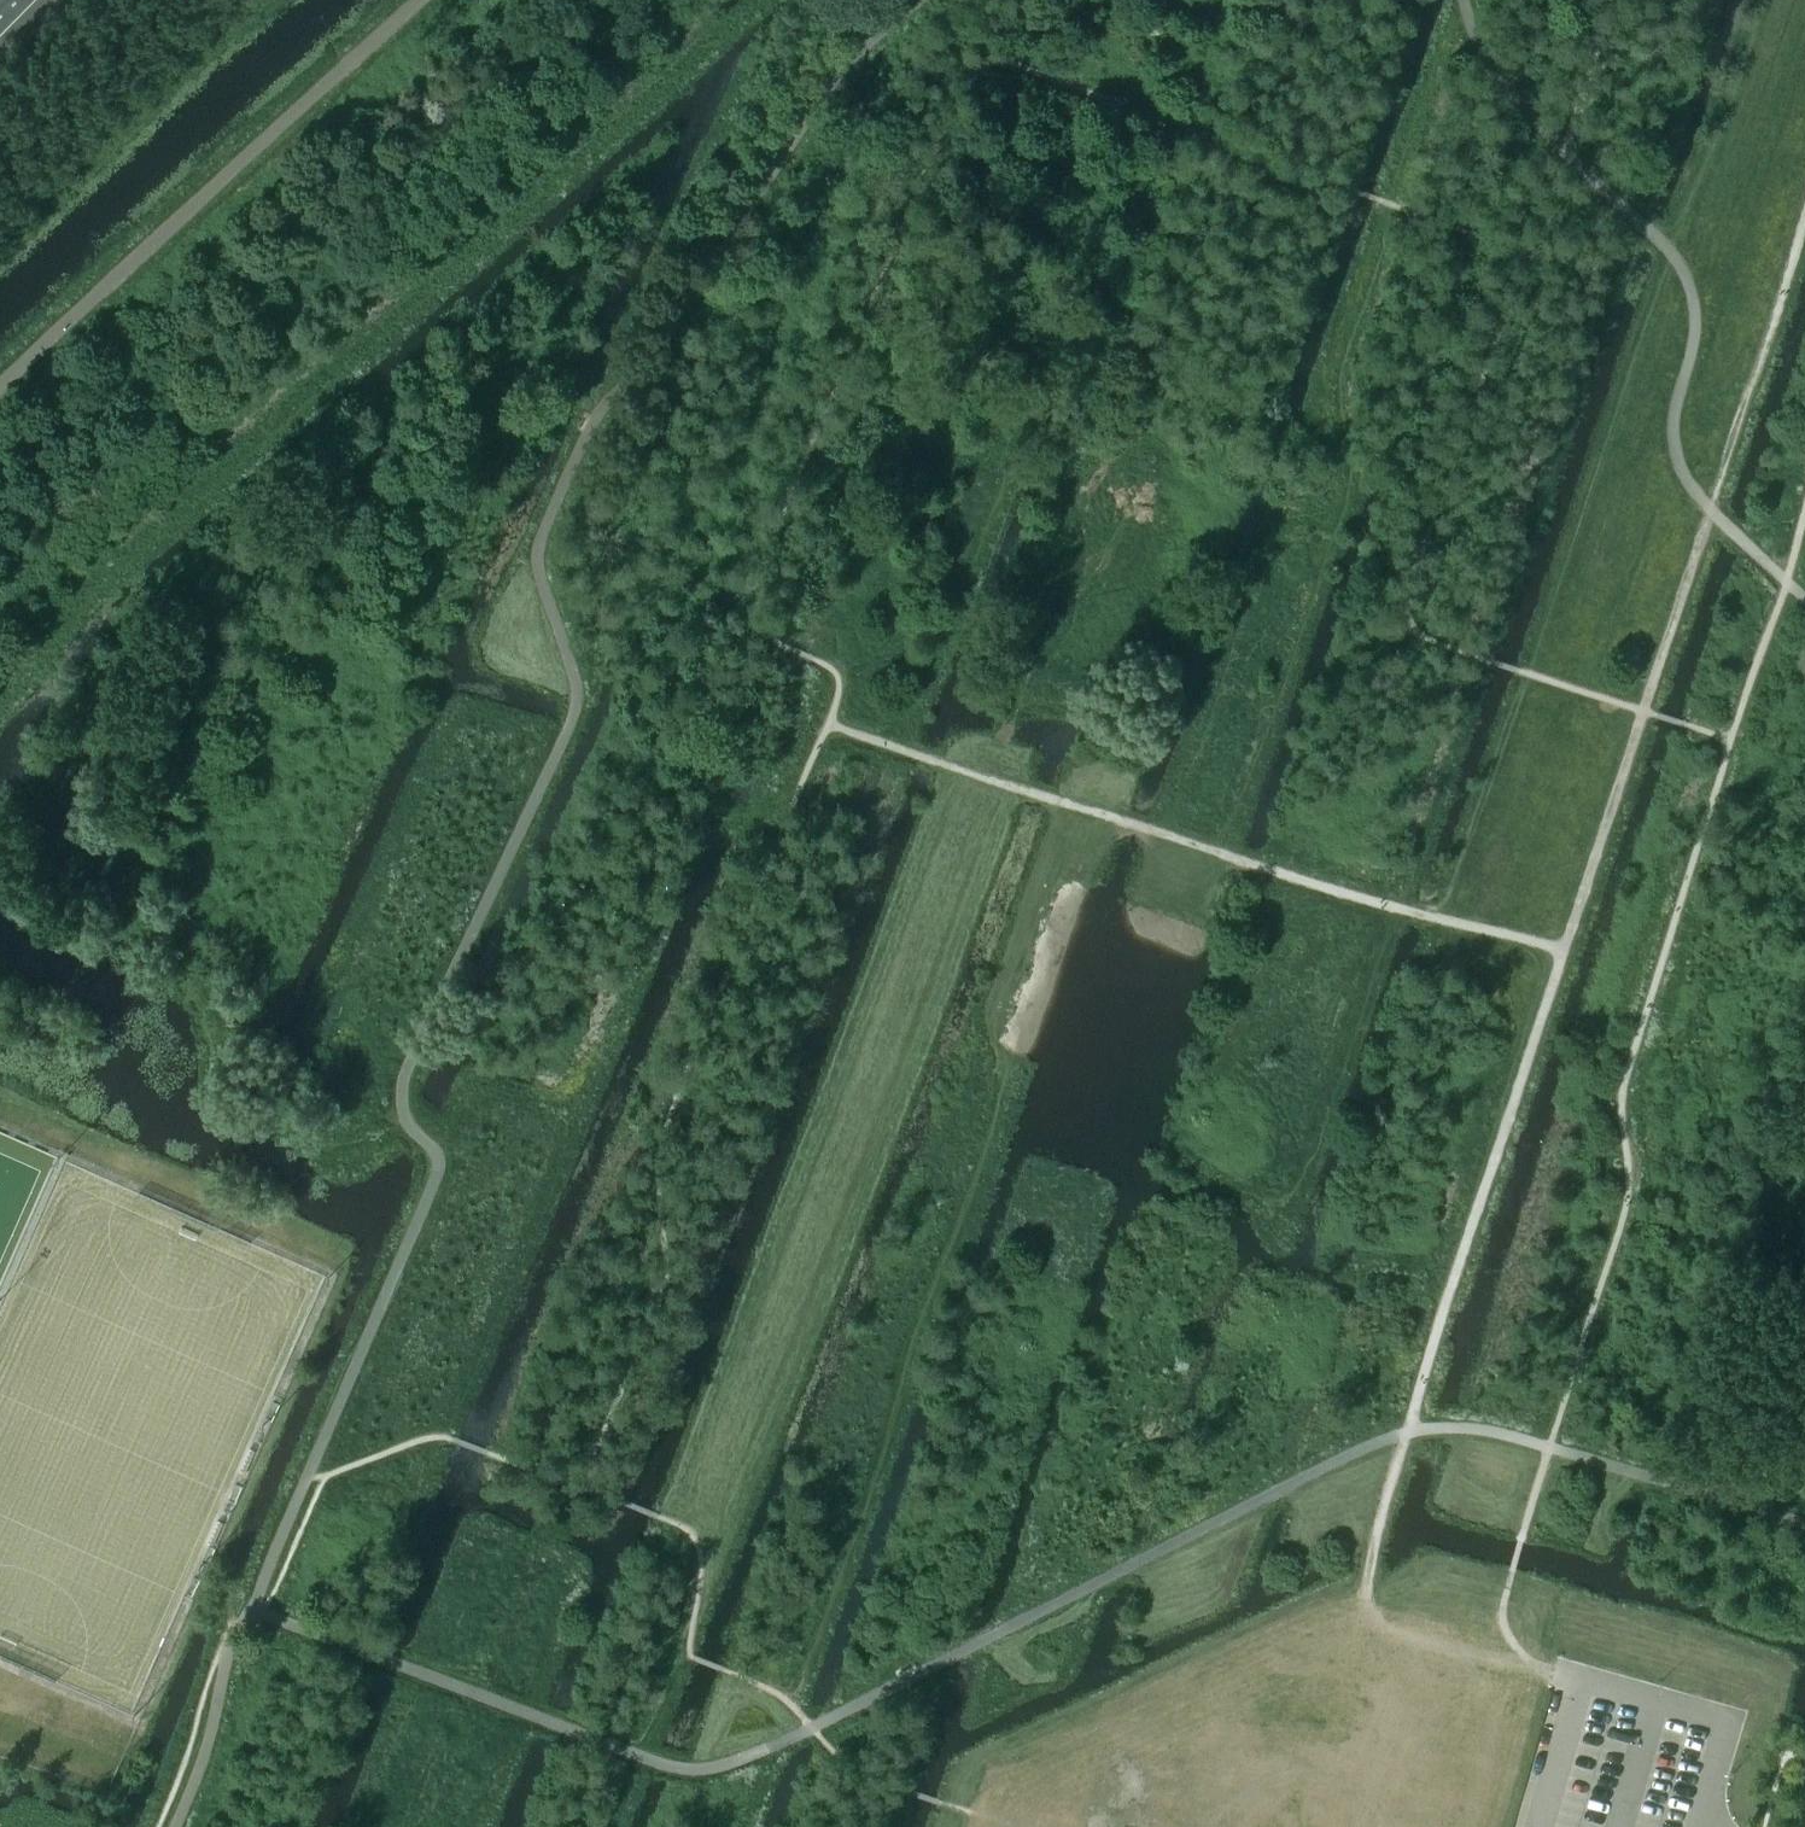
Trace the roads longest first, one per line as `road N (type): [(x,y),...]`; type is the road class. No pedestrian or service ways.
road 1 (track): [(1522,1656),(1396,1626),(1365,1590),(1373,1544),(1804,219)]
road 2 (track): [(1564,947),(1444,928),(834,719)]

